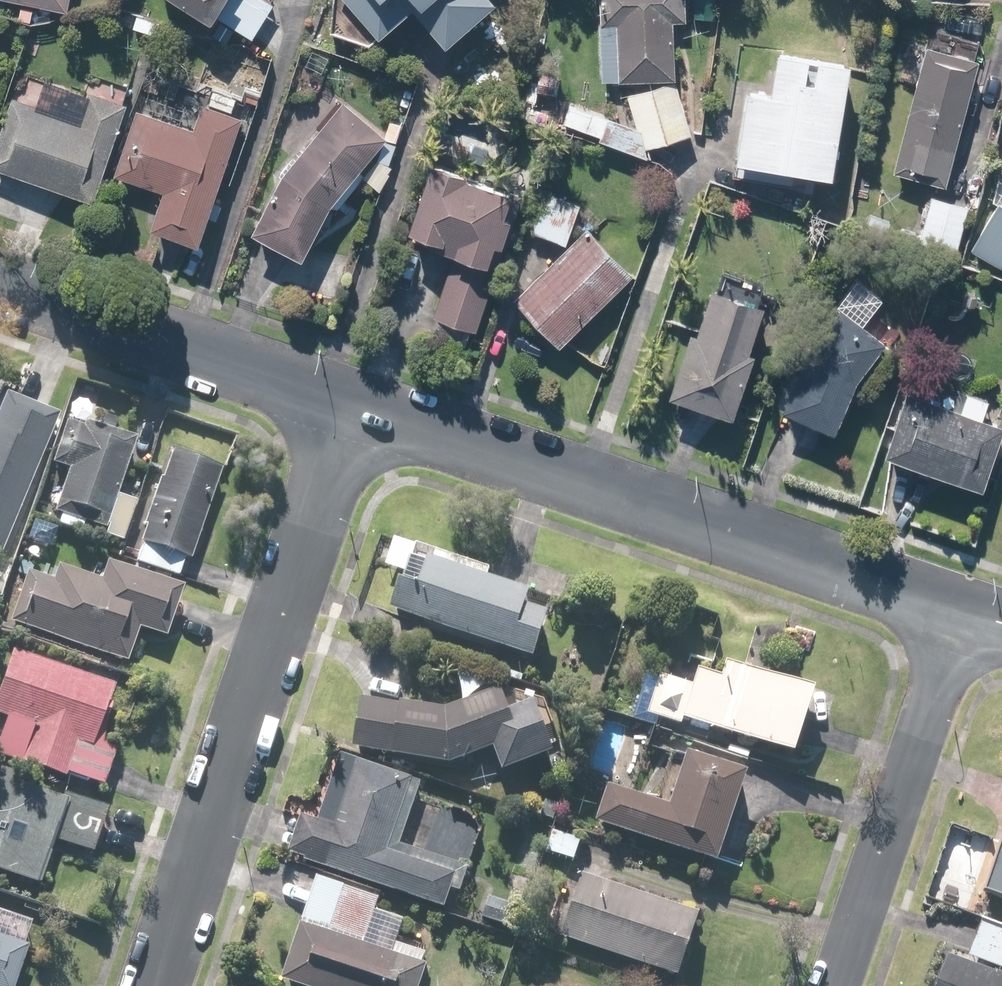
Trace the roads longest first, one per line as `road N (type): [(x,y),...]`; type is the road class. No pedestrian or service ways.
road 1 (residential): [(957,620),(354,399)]
road 2 (residential): [(354,399),(151,985)]
road 3 (residential): [(957,620),(833,985)]
road 4 (residential): [(354,399),(0,285)]

